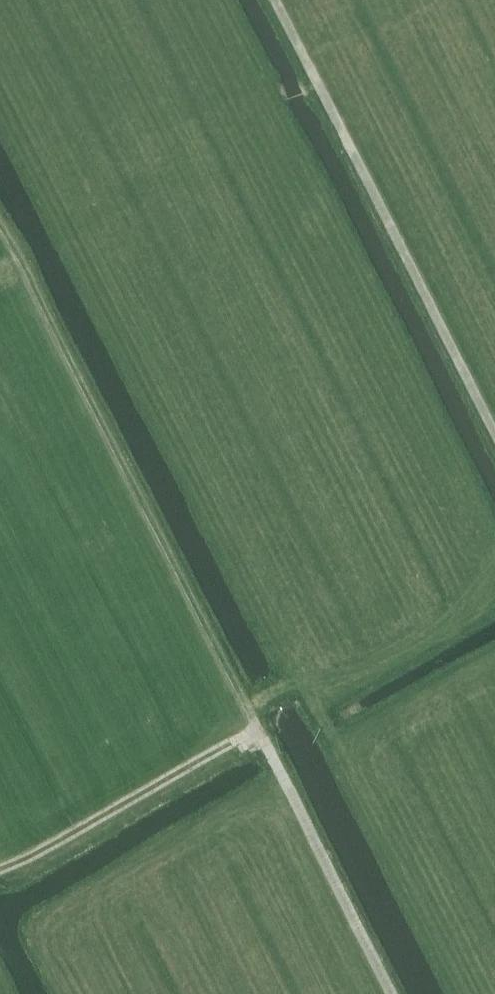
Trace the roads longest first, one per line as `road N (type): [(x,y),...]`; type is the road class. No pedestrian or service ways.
road 1 (track): [(257,728),(0,227)]
road 2 (track): [(494,432),(273,0)]
road 3 (track): [(392,993),(257,728)]
road 4 (track): [(257,728),(0,868)]

